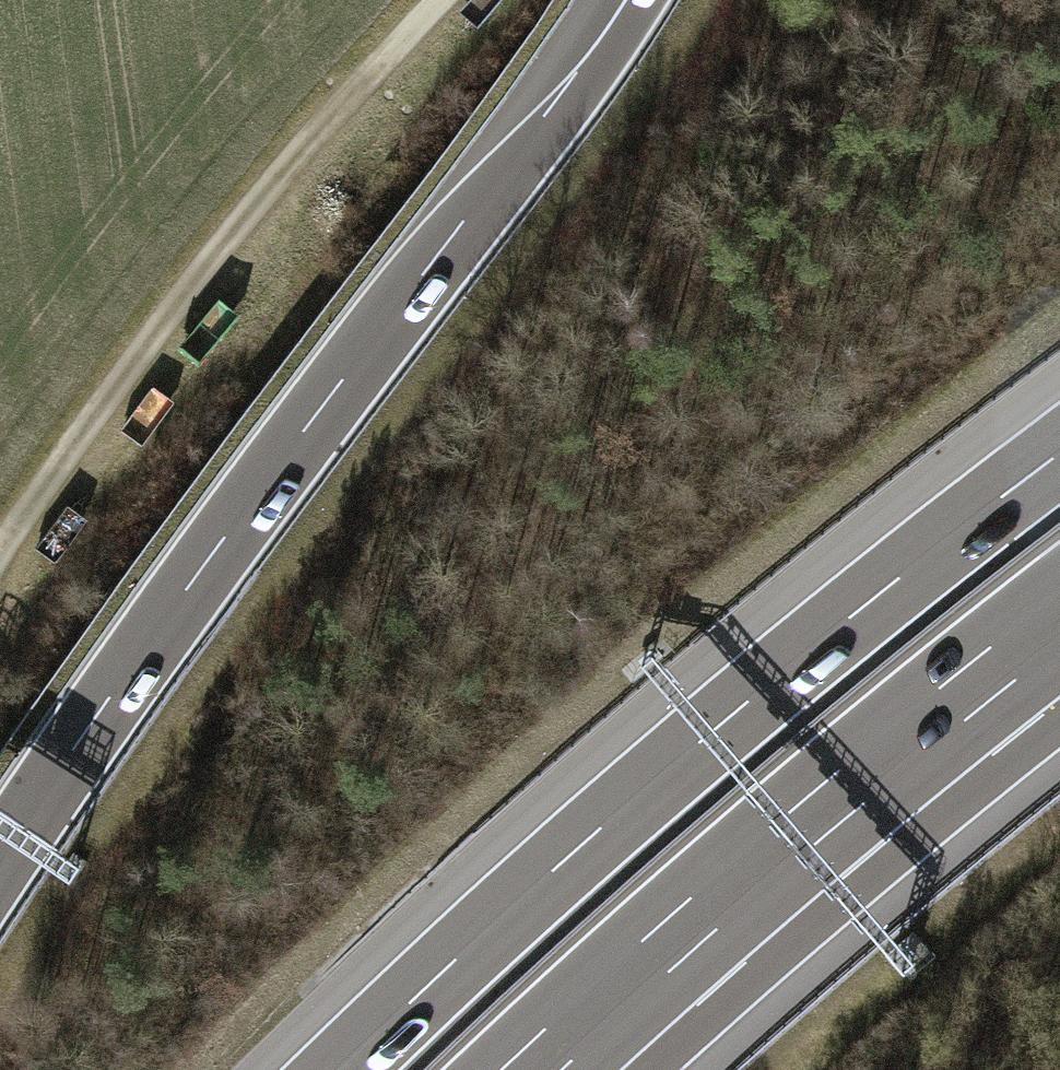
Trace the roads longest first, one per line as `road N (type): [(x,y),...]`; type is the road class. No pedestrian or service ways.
road 1 (motorway): [(649,0),(553,130),(414,286),(325,403),(0,858)]
road 2 (motorway): [(1059,454),(743,707),(341,1069)]
road 3 (track): [(0,553),(250,210),(440,0)]
road 4 (motorway): [(531,1069),(828,807),(1059,620)]

